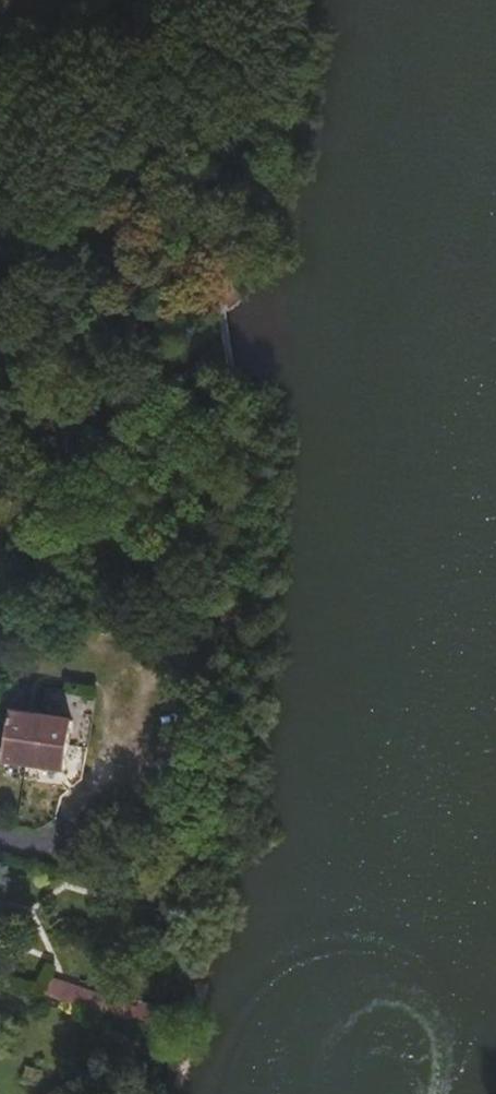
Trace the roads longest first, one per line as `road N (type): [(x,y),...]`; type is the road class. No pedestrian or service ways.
road 1 (track): [(226,358),(217,307),(273,0)]
road 2 (residential): [(0,839),(199,893)]

